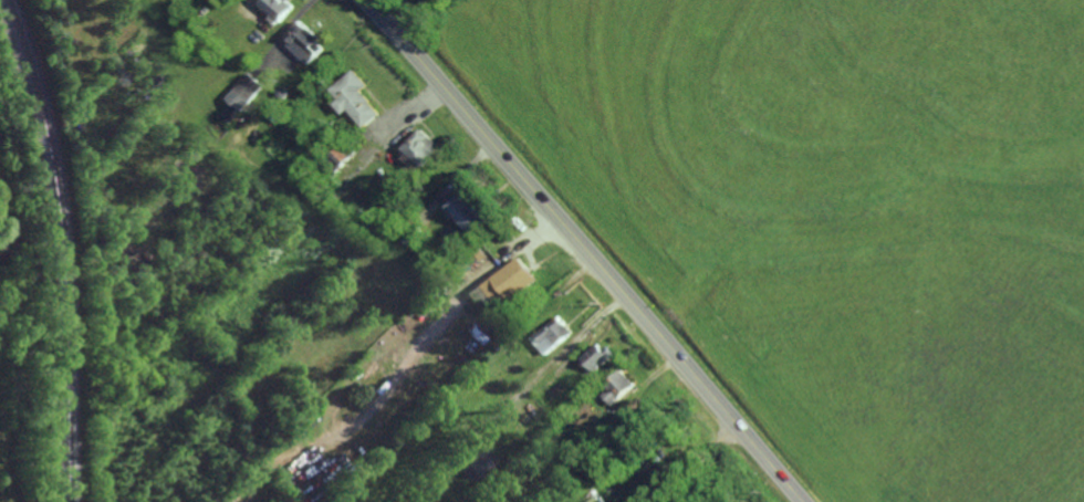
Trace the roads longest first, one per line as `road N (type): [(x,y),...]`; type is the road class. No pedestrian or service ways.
road 1 (primary): [(366,0),(806,501)]

